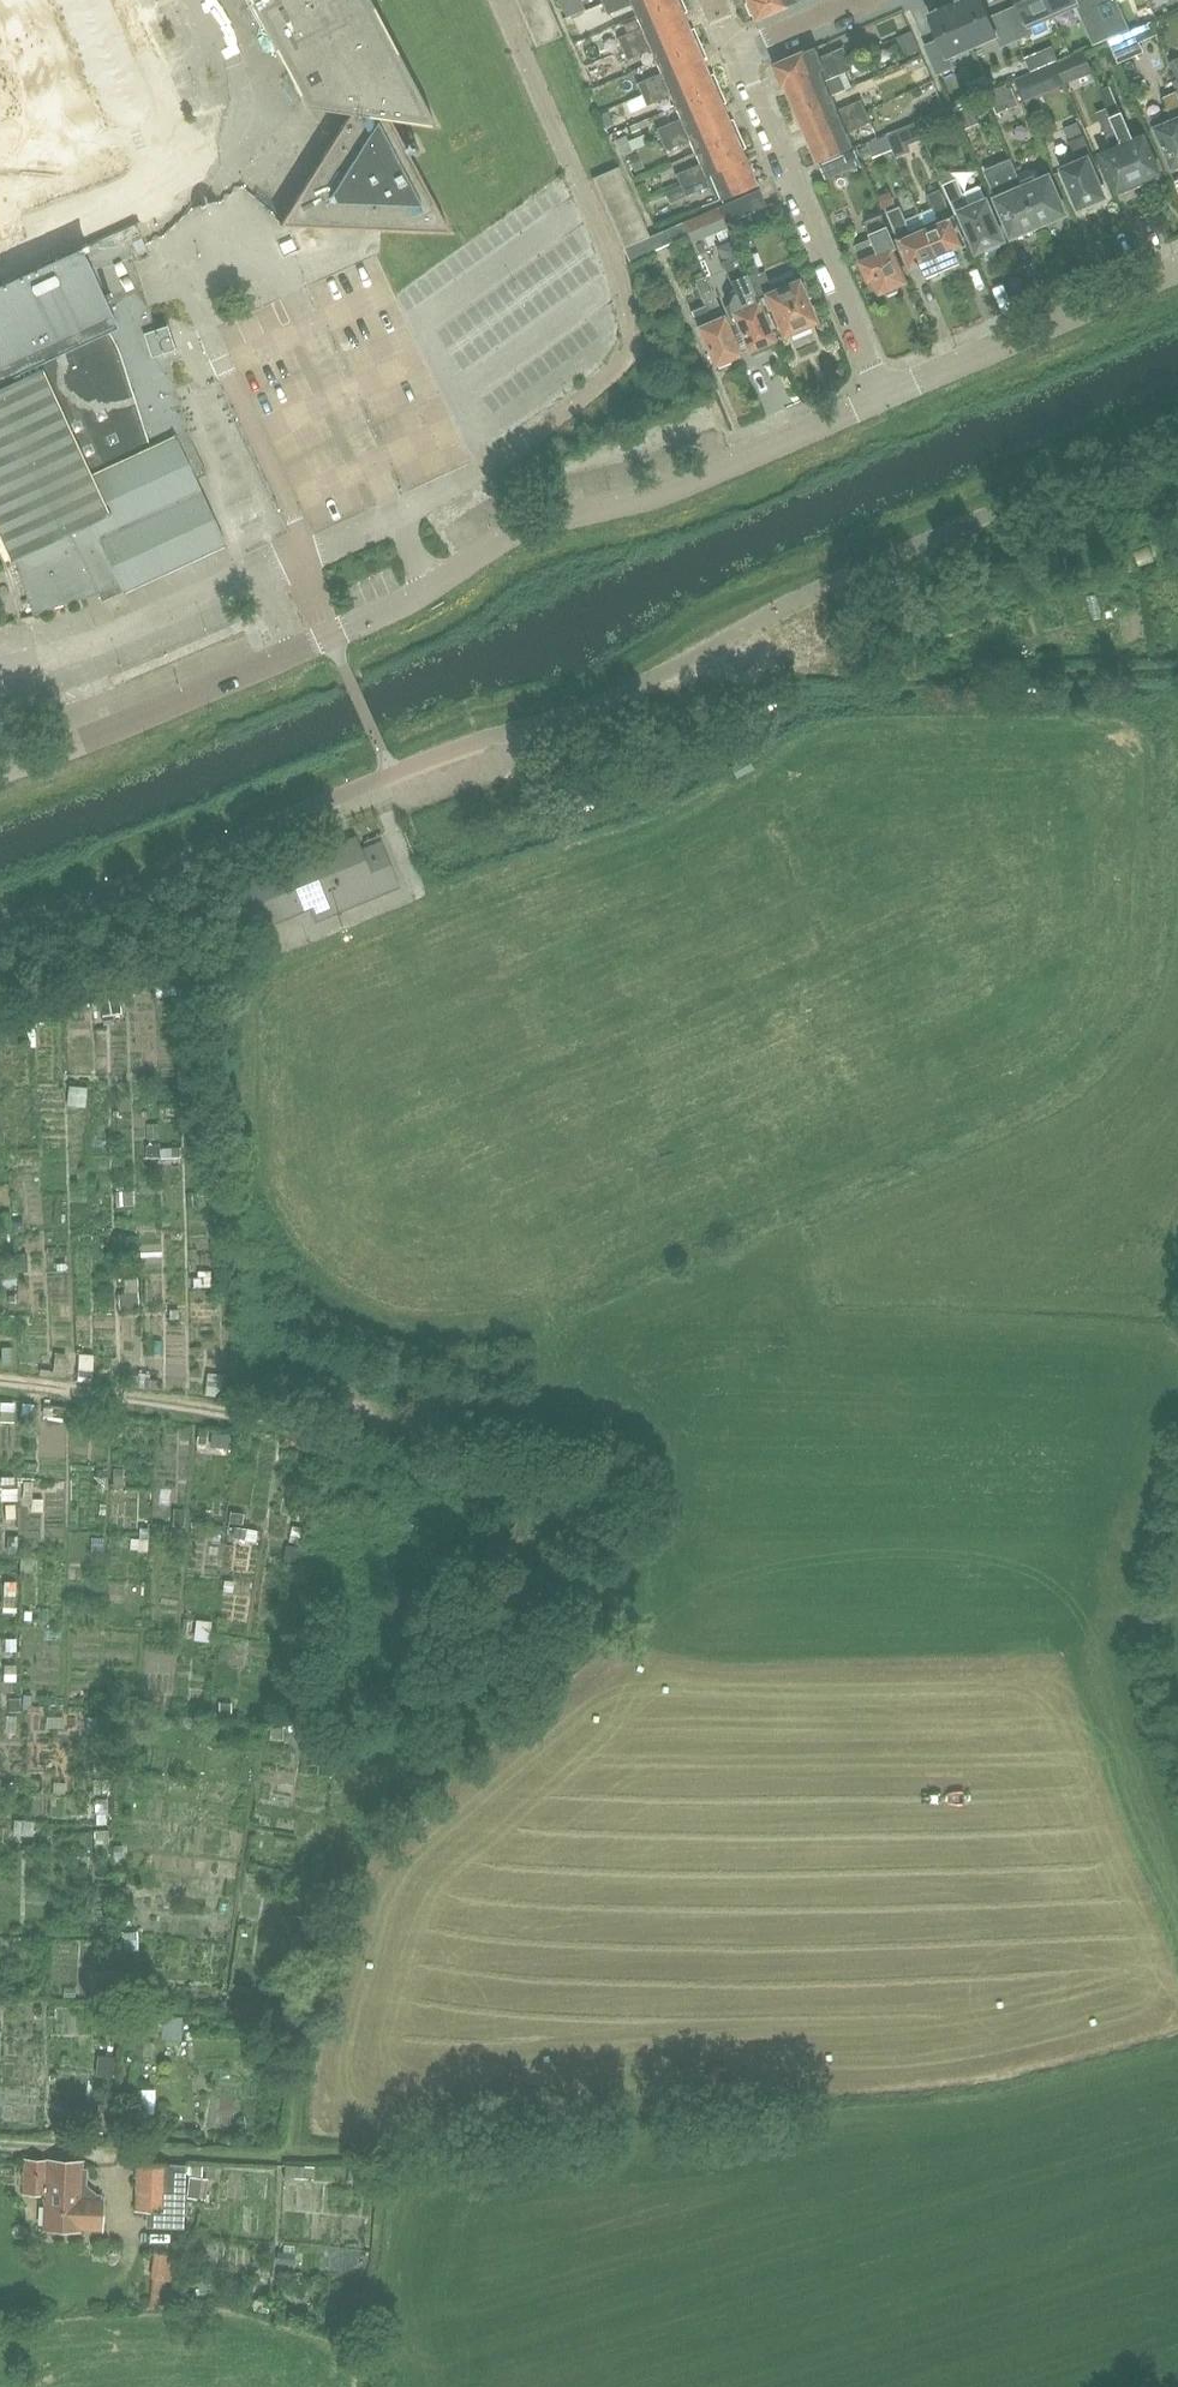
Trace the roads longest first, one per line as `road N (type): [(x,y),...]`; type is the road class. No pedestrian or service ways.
road 1 (residential): [(0,930),(453,750),(622,693),(834,582),(1177,434)]
road 2 (track): [(0,1384),(560,1454)]
road 3 (residential): [(427,590),(519,528),(664,494),(886,392)]
road 4 (residential): [(427,590),(196,697),(0,771)]
road 5 (residential): [(886,392),(737,49)]
road 6 (track): [(0,2143),(363,2153)]
road 7 (residential): [(886,392),(1177,266)]
road 8 (residential): [(737,49),(851,0)]

